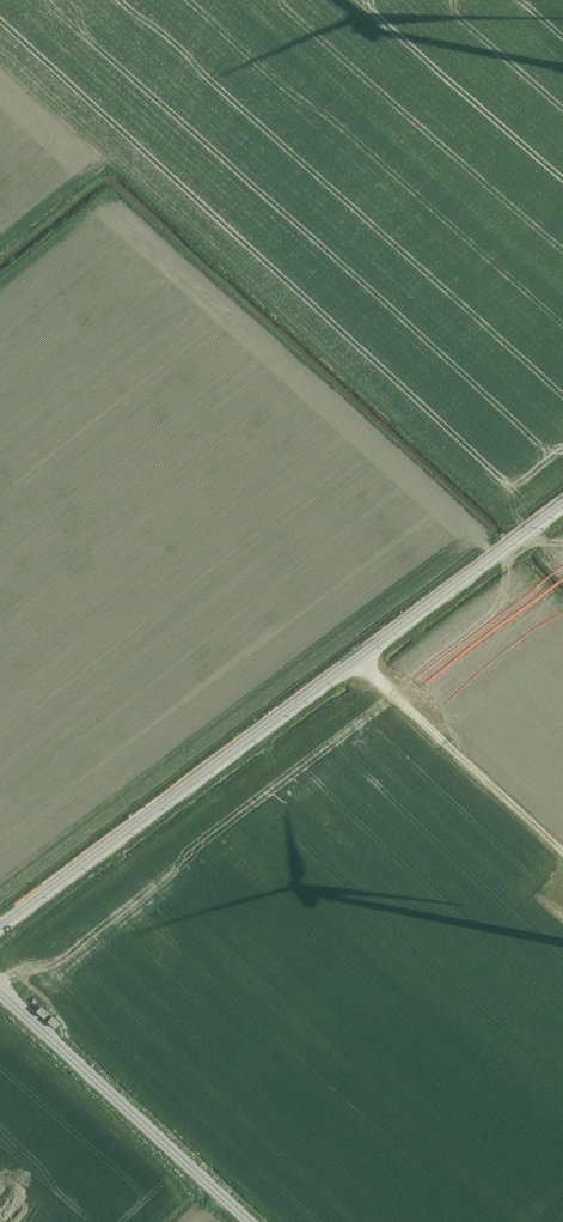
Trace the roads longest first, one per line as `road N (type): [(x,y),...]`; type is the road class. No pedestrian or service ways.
road 1 (unclassified): [(0,928),(562,503)]
road 2 (unclassified): [(0,1006),(243,1221)]
road 3 (track): [(562,857),(356,664)]

